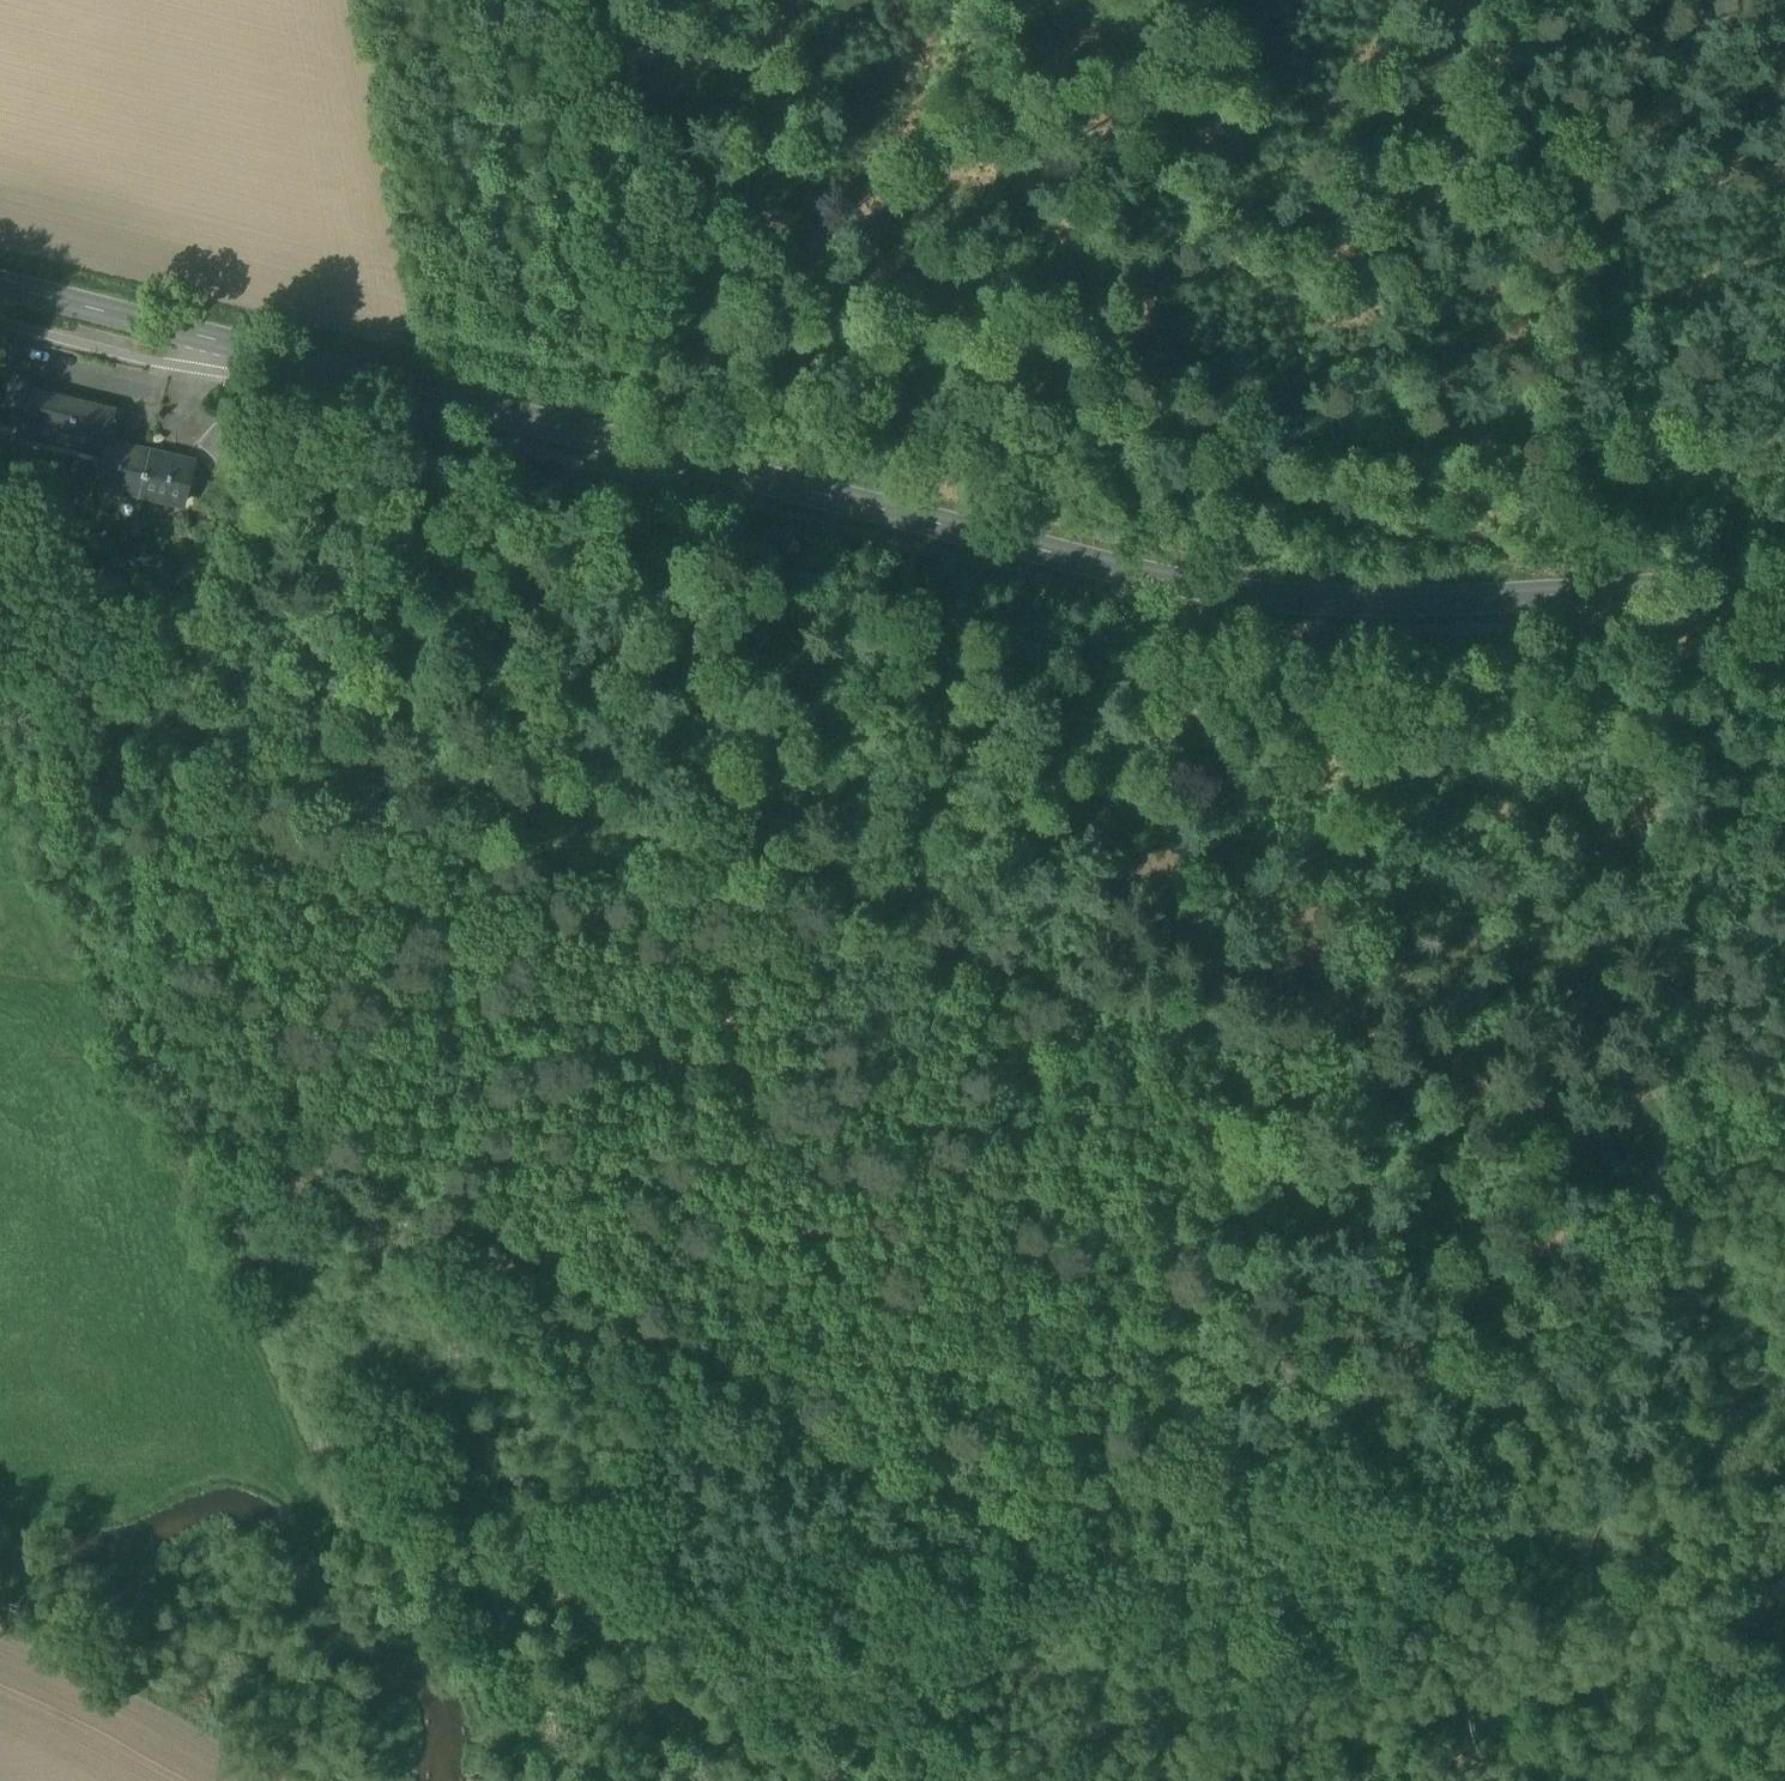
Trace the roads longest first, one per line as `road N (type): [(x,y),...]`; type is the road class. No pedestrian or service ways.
road 1 (secondary): [(0,283),(1170,586),(1349,610),(1784,581)]
road 2 (track): [(1637,1030),(1602,593)]

